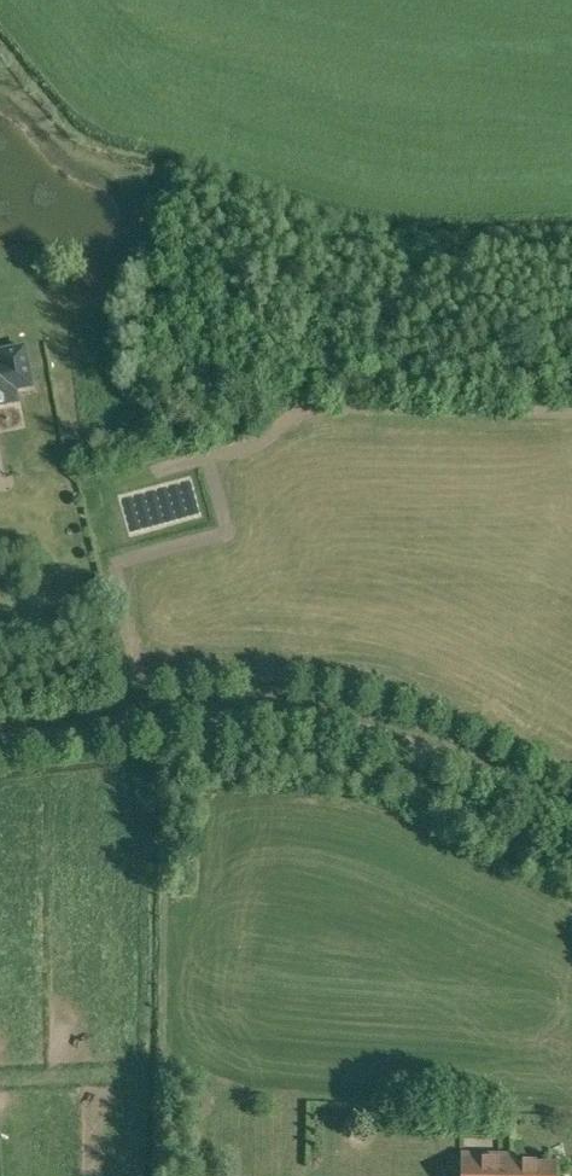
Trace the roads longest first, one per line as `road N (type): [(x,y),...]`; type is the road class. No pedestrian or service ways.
road 1 (unclassified): [(571,830),(428,753),(335,728),(232,722),(0,748)]

